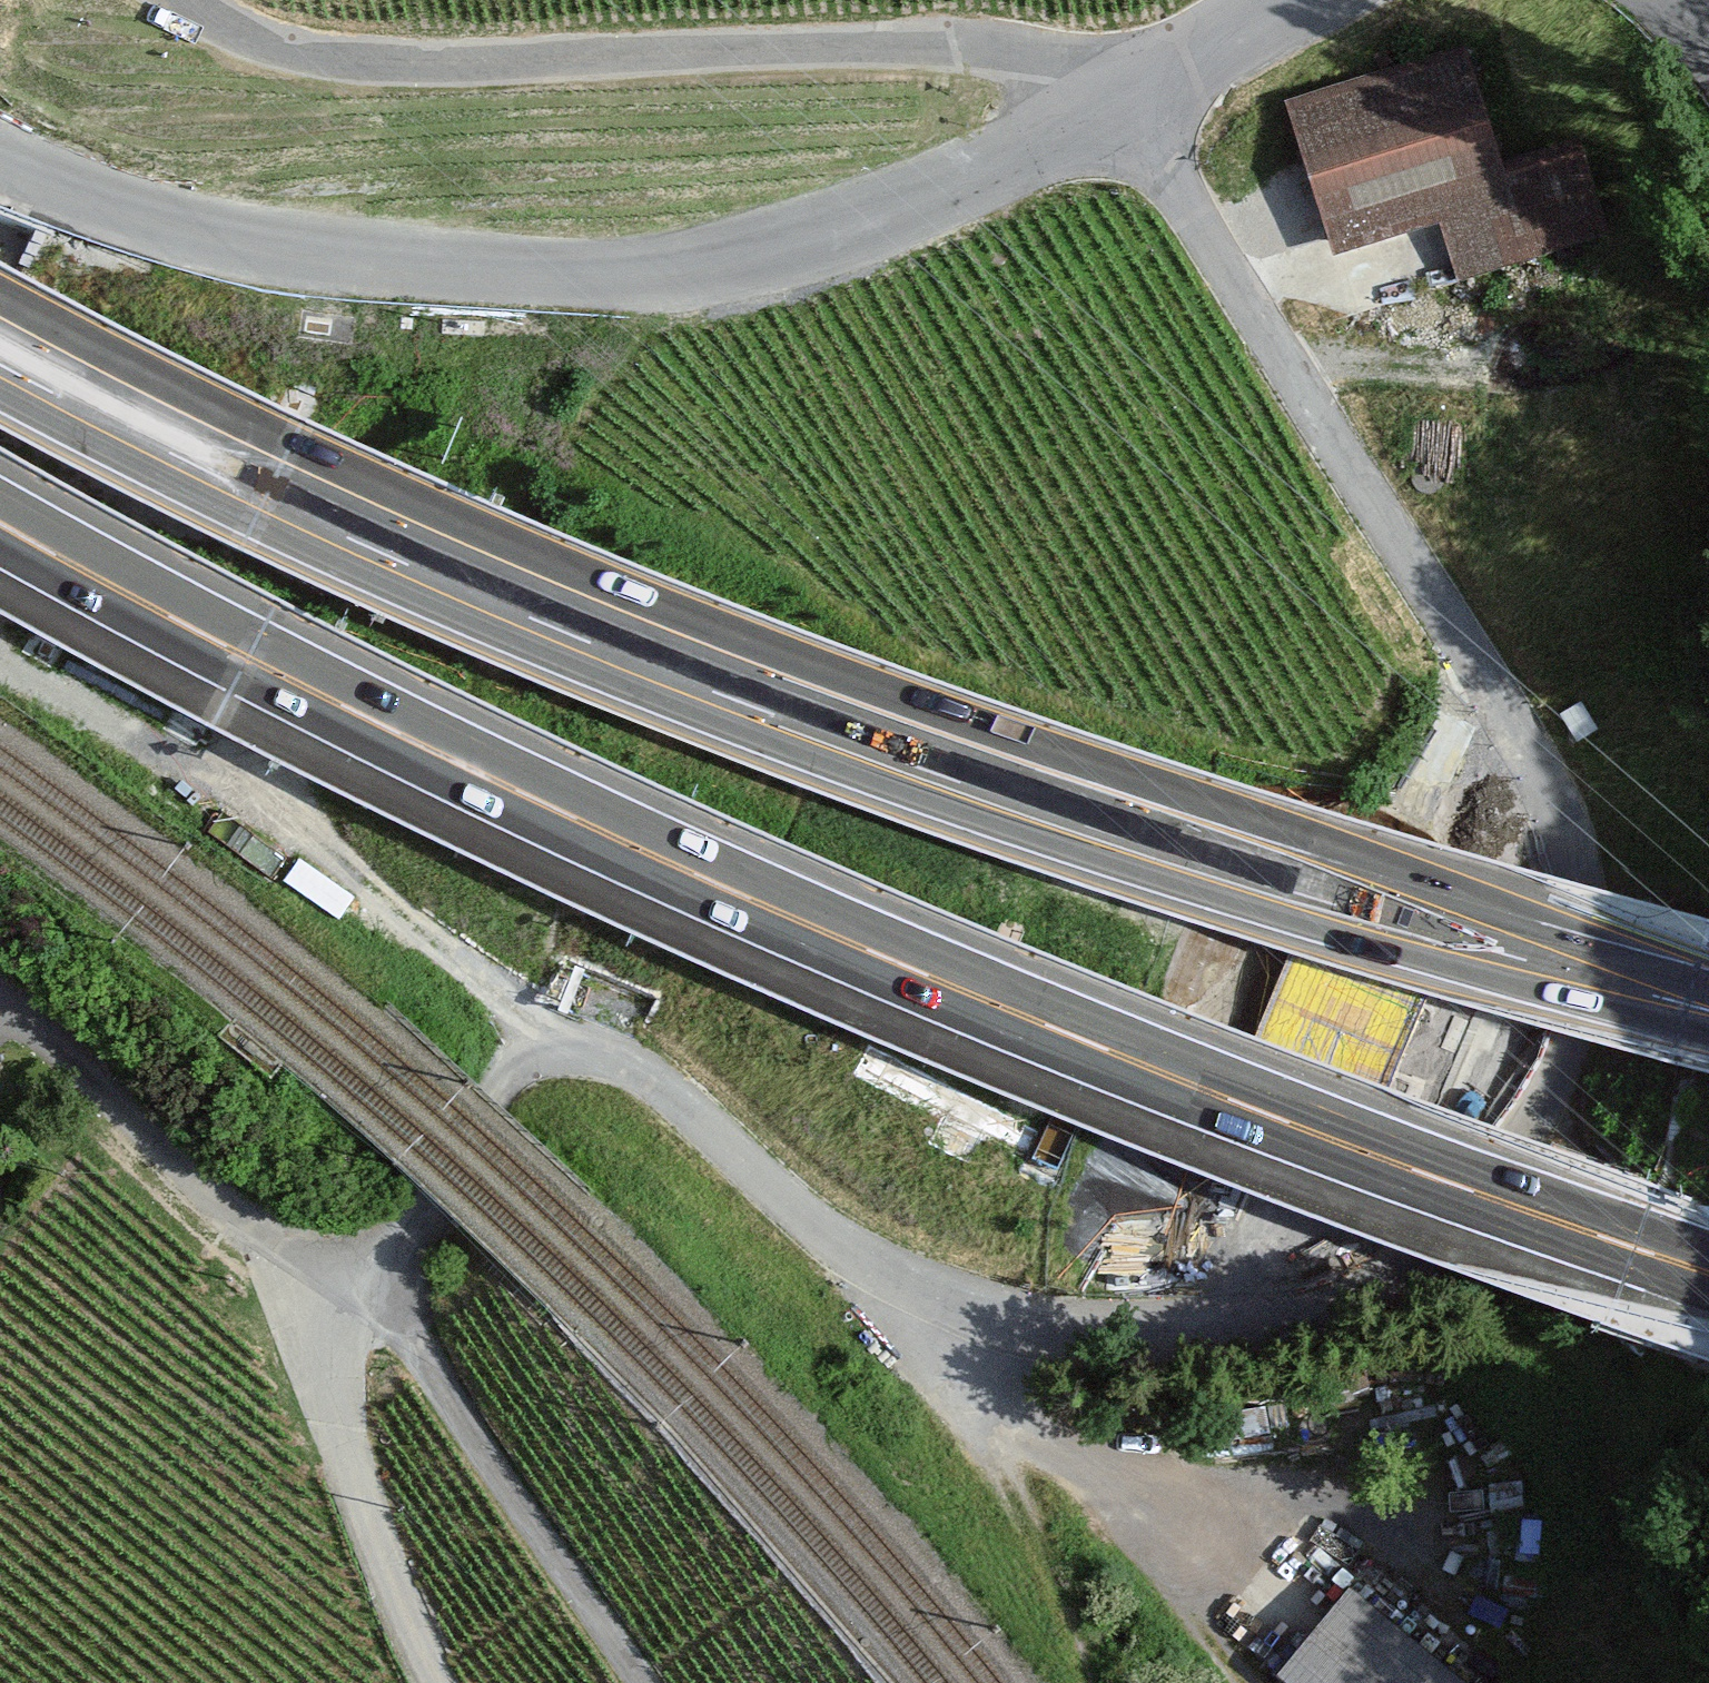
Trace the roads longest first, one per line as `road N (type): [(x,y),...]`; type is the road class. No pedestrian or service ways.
road 1 (unclassified): [(433,1682),(320,1388),(336,1303),(426,1204),(491,1095),(534,1056),(566,1046),(600,1048),(643,1069),(848,1248),(945,1295),(1018,1319),(1133,1326),(1255,1311),(1315,1293),(1378,1258),(1447,1200),(1496,1135),(1549,1035),(1569,966),(1565,887),(1546,791),(1486,671),(1115,101)]
road 2 (motorway): [(0,526),(671,868),(1075,1040),(1708,1277)]
road 3 (motorway): [(1708,1006),(1088,817),(735,691),(454,576),(0,354)]
road 4 (tertiary): [(0,152),(145,219),(638,286),(813,244),(1115,101)]
road 5 (unclassified): [(1115,101),(934,51),(373,65),(257,39),(179,0)]
road 6 (track): [(642,1682),(410,1345),(336,1303),(0,997)]
road 7 (tertiary): [(1303,0),(1115,101)]

